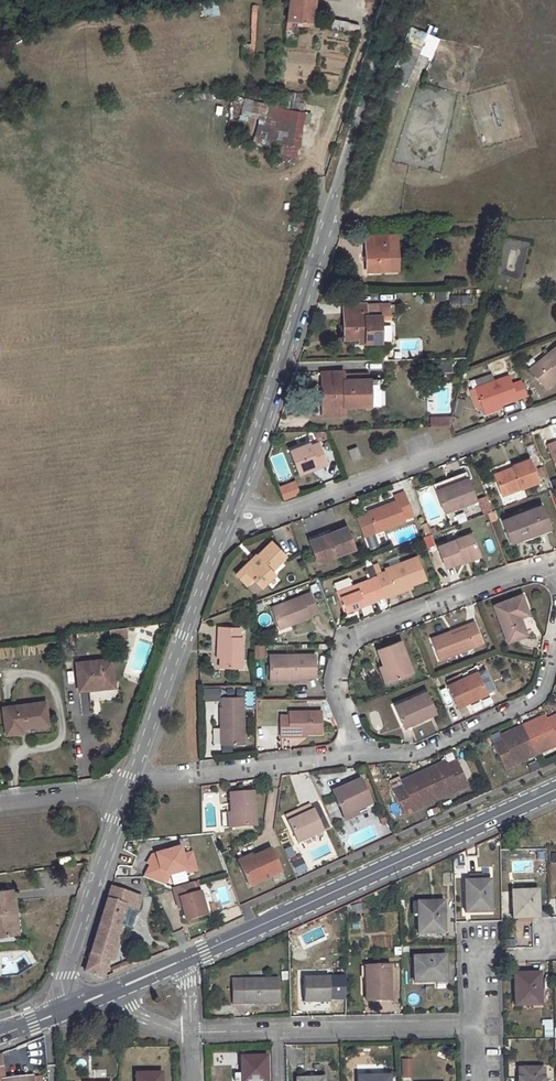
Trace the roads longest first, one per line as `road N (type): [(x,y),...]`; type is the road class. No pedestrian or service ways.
road 1 (secondary): [(555,789),(189,959)]
road 2 (unclassified): [(223,528),(336,190)]
road 3 (residential): [(223,528),(555,408)]
road 4 (residential): [(549,564),(353,635),(333,681),(359,753)]
road 5 (residential): [(359,753),(417,752),(538,696),(555,616)]
road 6 (unclassified): [(131,784),(223,528)]
road 7 (unclassified): [(69,1007),(65,974),(131,784)]
road 8 (residential): [(131,784),(359,753)]
road 9 (residential): [(277,1029),(483,1027)]
road 10 (residential): [(336,190),(398,0)]
road 11 (residential): [(546,928),(547,952),(480,955),(483,1027)]
road 12 (residential): [(0,801),(131,784)]

